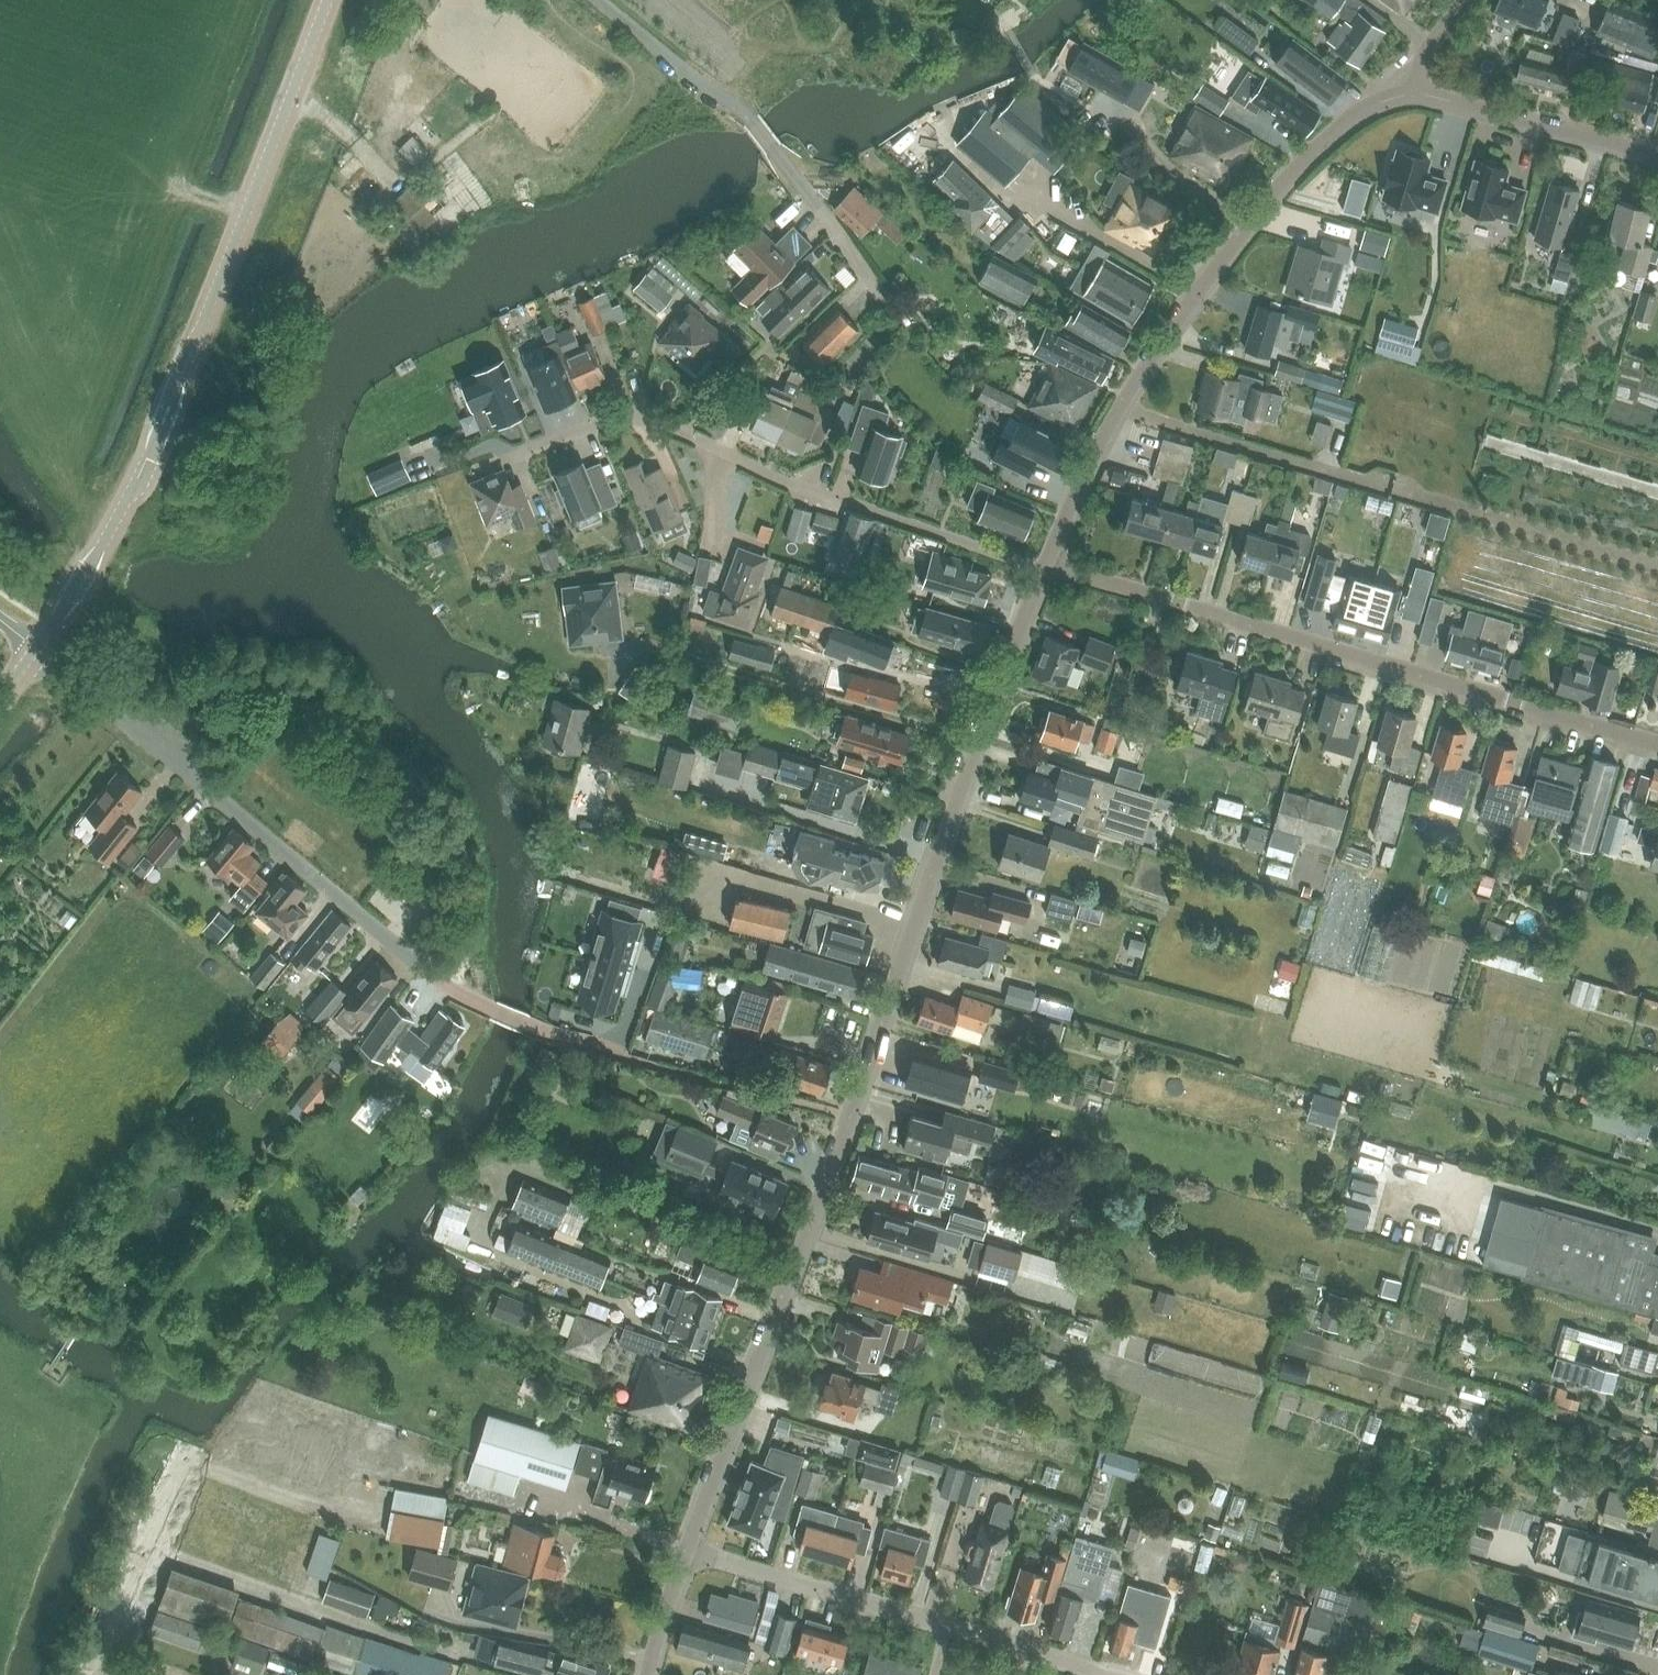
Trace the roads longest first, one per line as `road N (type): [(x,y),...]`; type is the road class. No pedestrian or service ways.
road 1 (residential): [(689,1551),(1045,571)]
road 2 (residential): [(659,928),(623,1034),(607,1044),(527,1023),(427,973),(38,655)]
road 3 (unclassified): [(38,655),(148,461),(329,0)]
road 4 (residential): [(1657,748),(1048,561)]
road 5 (residential): [(1048,561),(1104,442),(1206,284),(1302,165),(1369,108),(1408,94)]
road 6 (residential): [(1045,571),(631,418),(604,420),(506,462)]
road 7 (residential): [(891,305),(773,147),(596,0)]
road 8 (residential): [(689,1551),(1098,1674)]
road 9 (residential): [(1657,152),(1408,94)]
road 10 (residential): [(100,1674),(179,1476)]
road 11 (residential): [(648,1674),(689,1551)]

